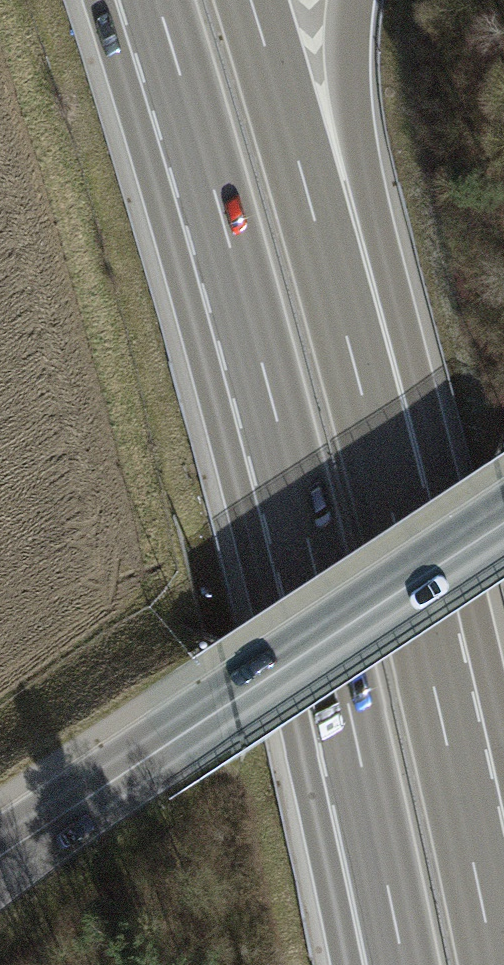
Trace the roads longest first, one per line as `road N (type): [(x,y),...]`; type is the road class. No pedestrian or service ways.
road 1 (motorway): [(155,0),(303,528),(402,964)]
road 2 (motorway): [(495,964),(438,698),(321,237)]
road 3 (tertiary): [(0,875),(503,529)]
road 4 (motorway): [(321,237),(251,0)]
road 5 (motorway): [(321,237),(351,0)]

